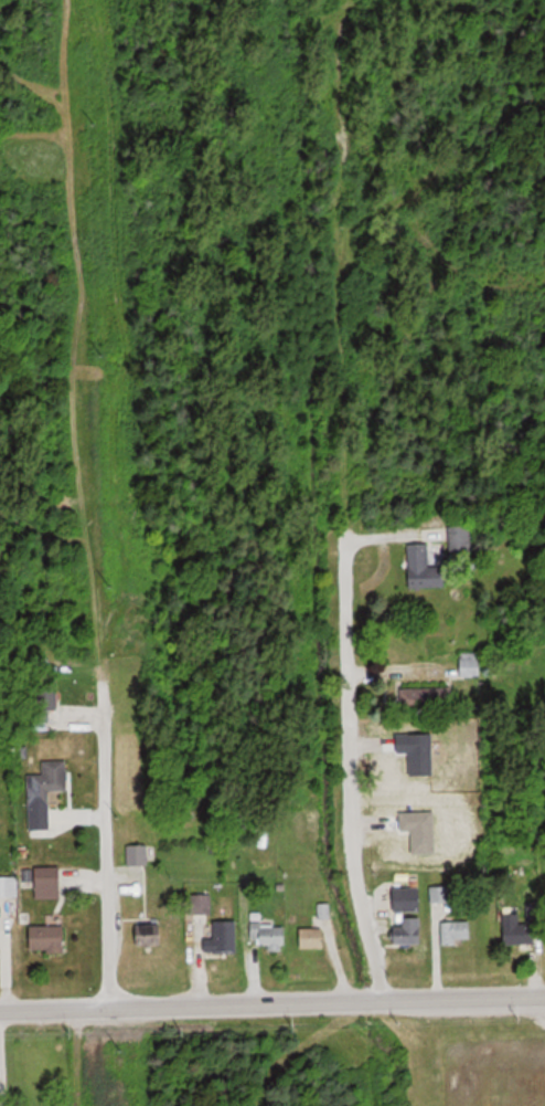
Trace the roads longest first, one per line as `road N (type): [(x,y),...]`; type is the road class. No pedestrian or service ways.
road 1 (residential): [(0,1009),(544,996)]
road 2 (residential): [(372,1000),(328,802),(318,528)]
road 3 (residential): [(184,1004),(184,852)]

